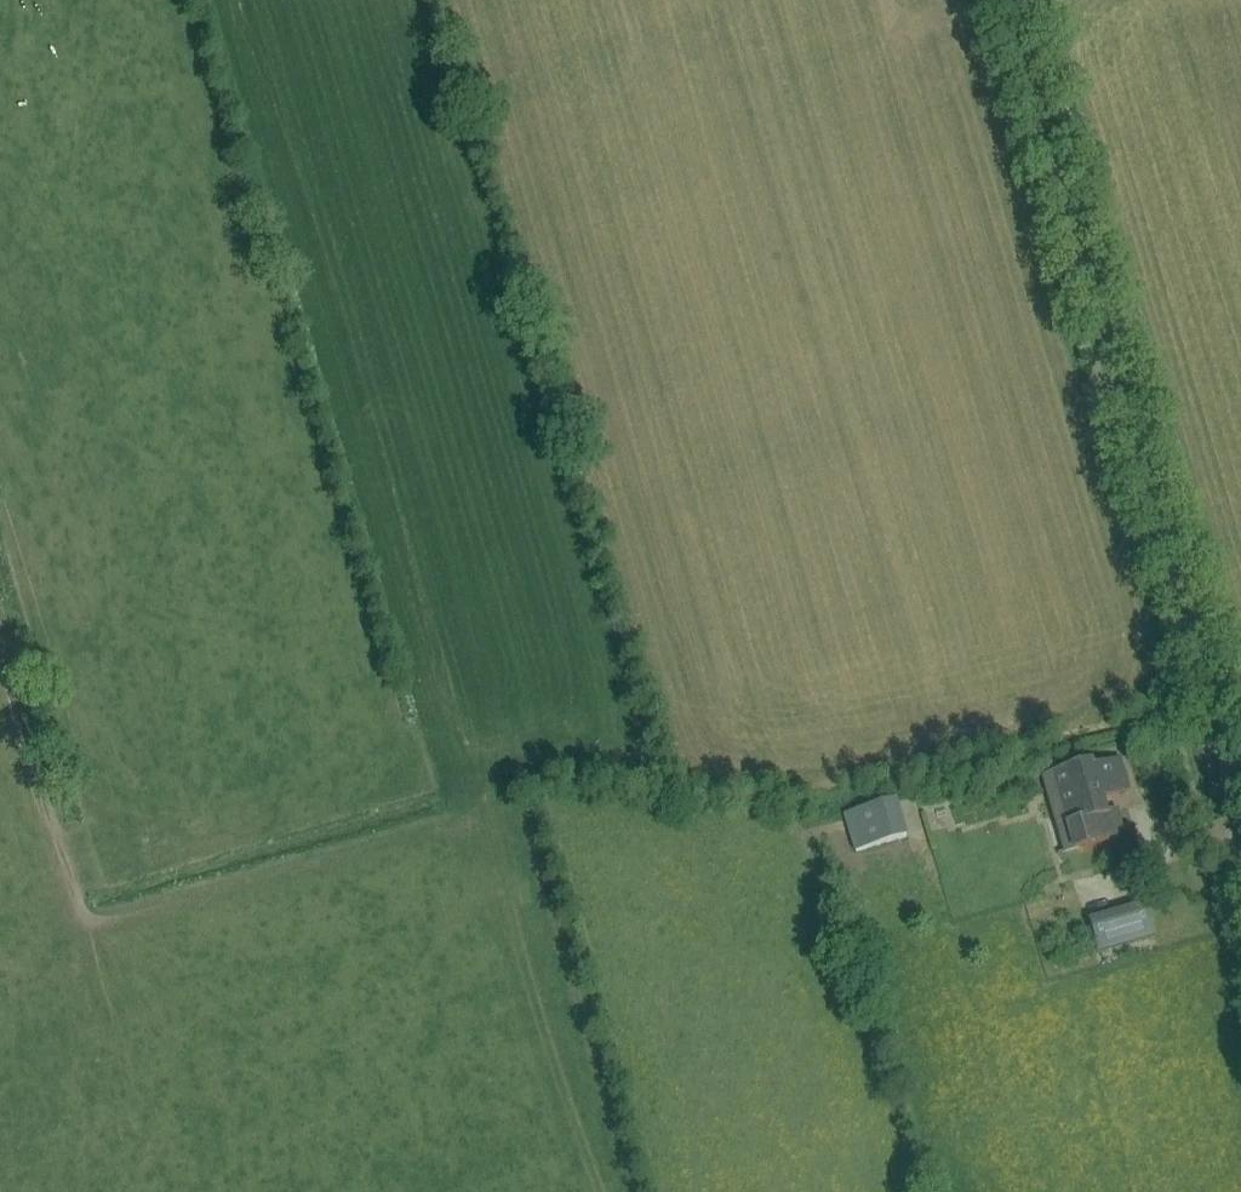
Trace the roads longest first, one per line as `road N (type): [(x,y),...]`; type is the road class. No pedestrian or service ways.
road 1 (unclassified): [(1240,810),(1004,0)]

